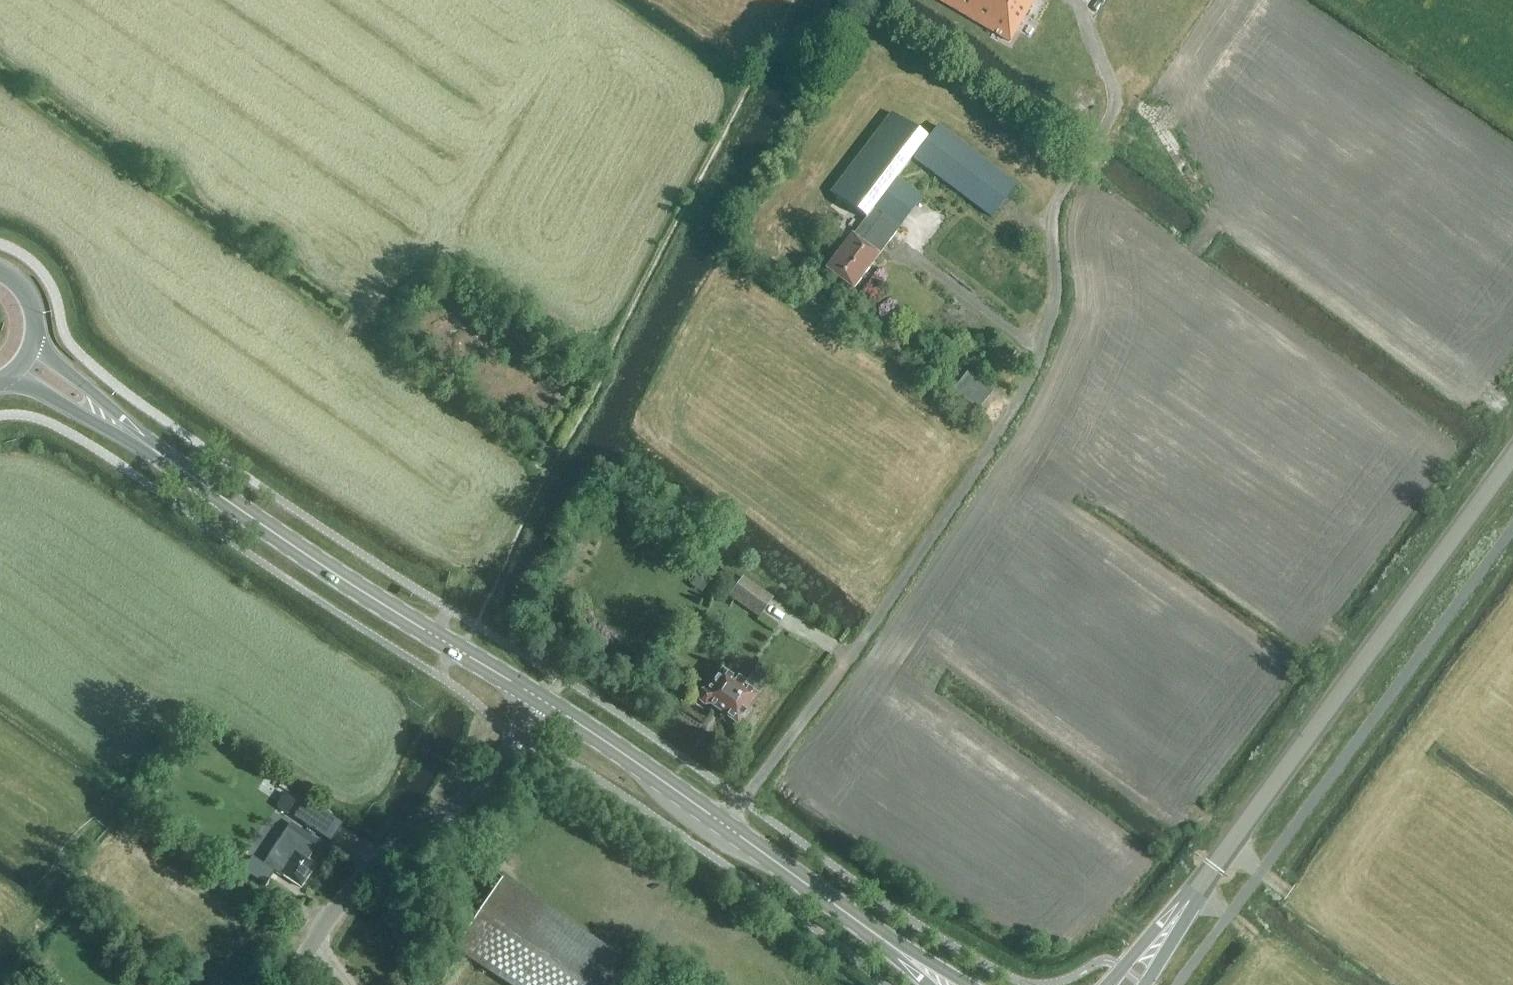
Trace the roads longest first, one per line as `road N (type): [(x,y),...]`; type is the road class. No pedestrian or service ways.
road 1 (unclassified): [(726,827),(1006,421),(1054,302),(1053,204),(1115,106)]
road 2 (tertiary): [(1178,916),(1512,458)]
road 3 (primary): [(541,700),(346,581),(122,429)]
road 4 (unclassified): [(288,984),(346,895),(477,786),(541,700)]
road 5 (primary): [(911,960),(726,827)]
road 6 (primary): [(726,827),(541,700)]
road 7 (primary): [(7,378),(103,428),(122,429)]
road 8 (primary): [(122,429),(115,412),(34,340)]

